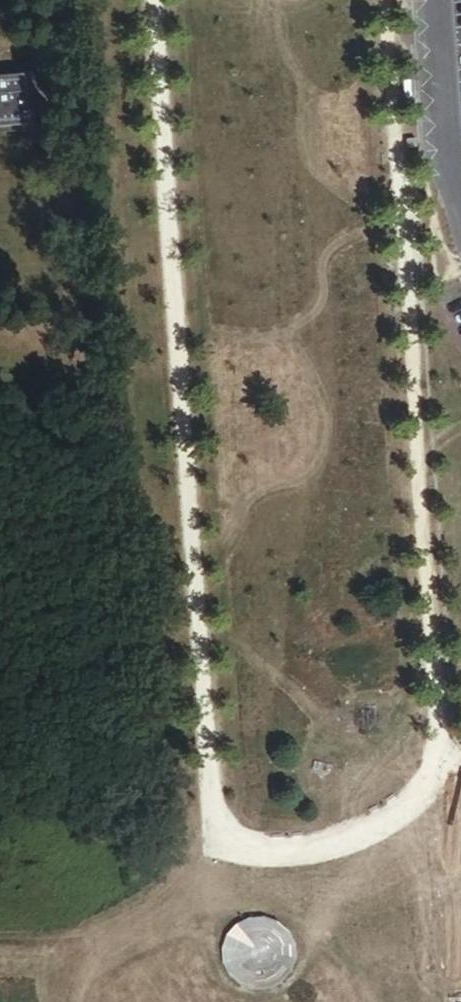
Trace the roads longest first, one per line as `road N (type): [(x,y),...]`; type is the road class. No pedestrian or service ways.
road 1 (residential): [(439,0),(451,187),(460,219)]

